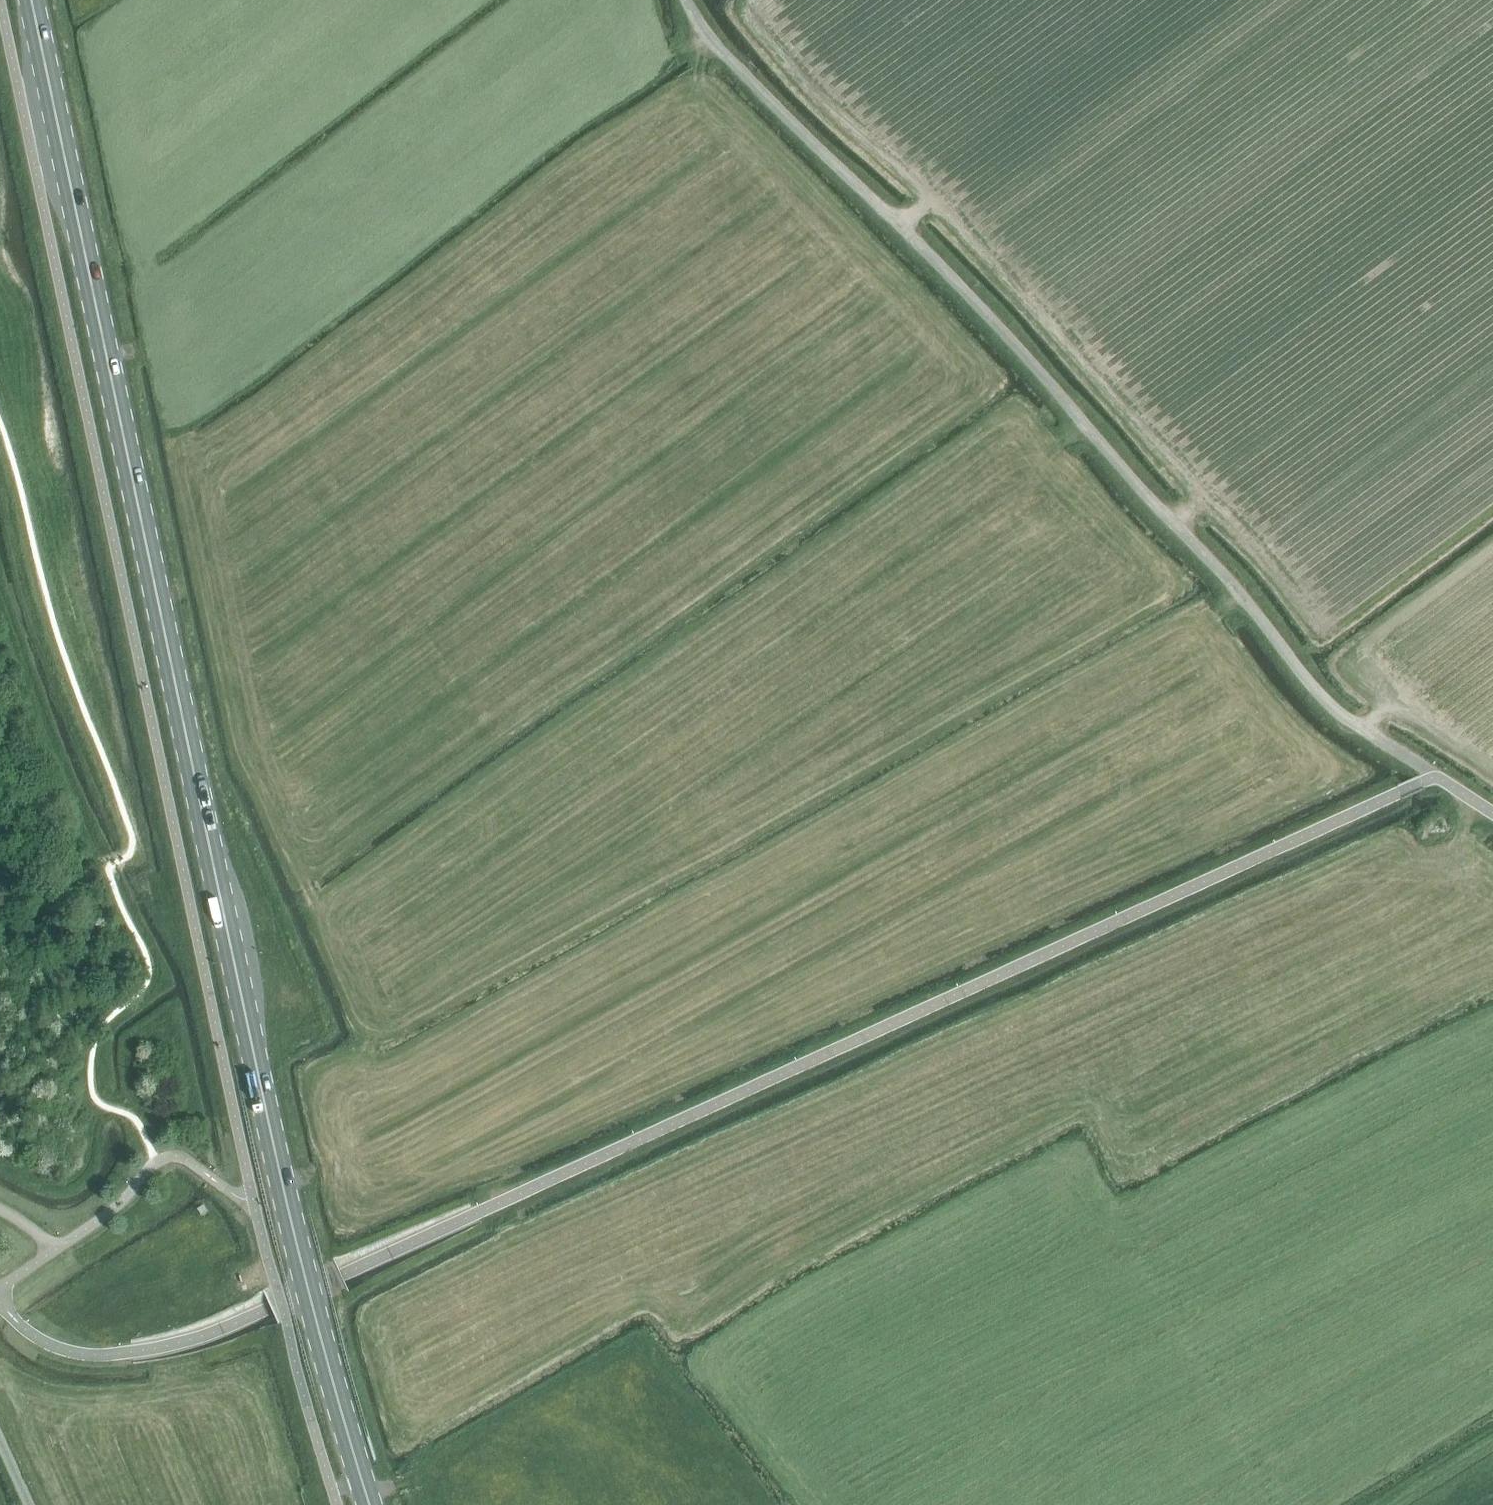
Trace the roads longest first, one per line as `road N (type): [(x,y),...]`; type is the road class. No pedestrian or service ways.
road 1 (primary): [(372,1504),(263,1091),(32,0)]
road 2 (unclassified): [(1435,775),(1335,708),(1006,337),(772,105),(687,0)]

